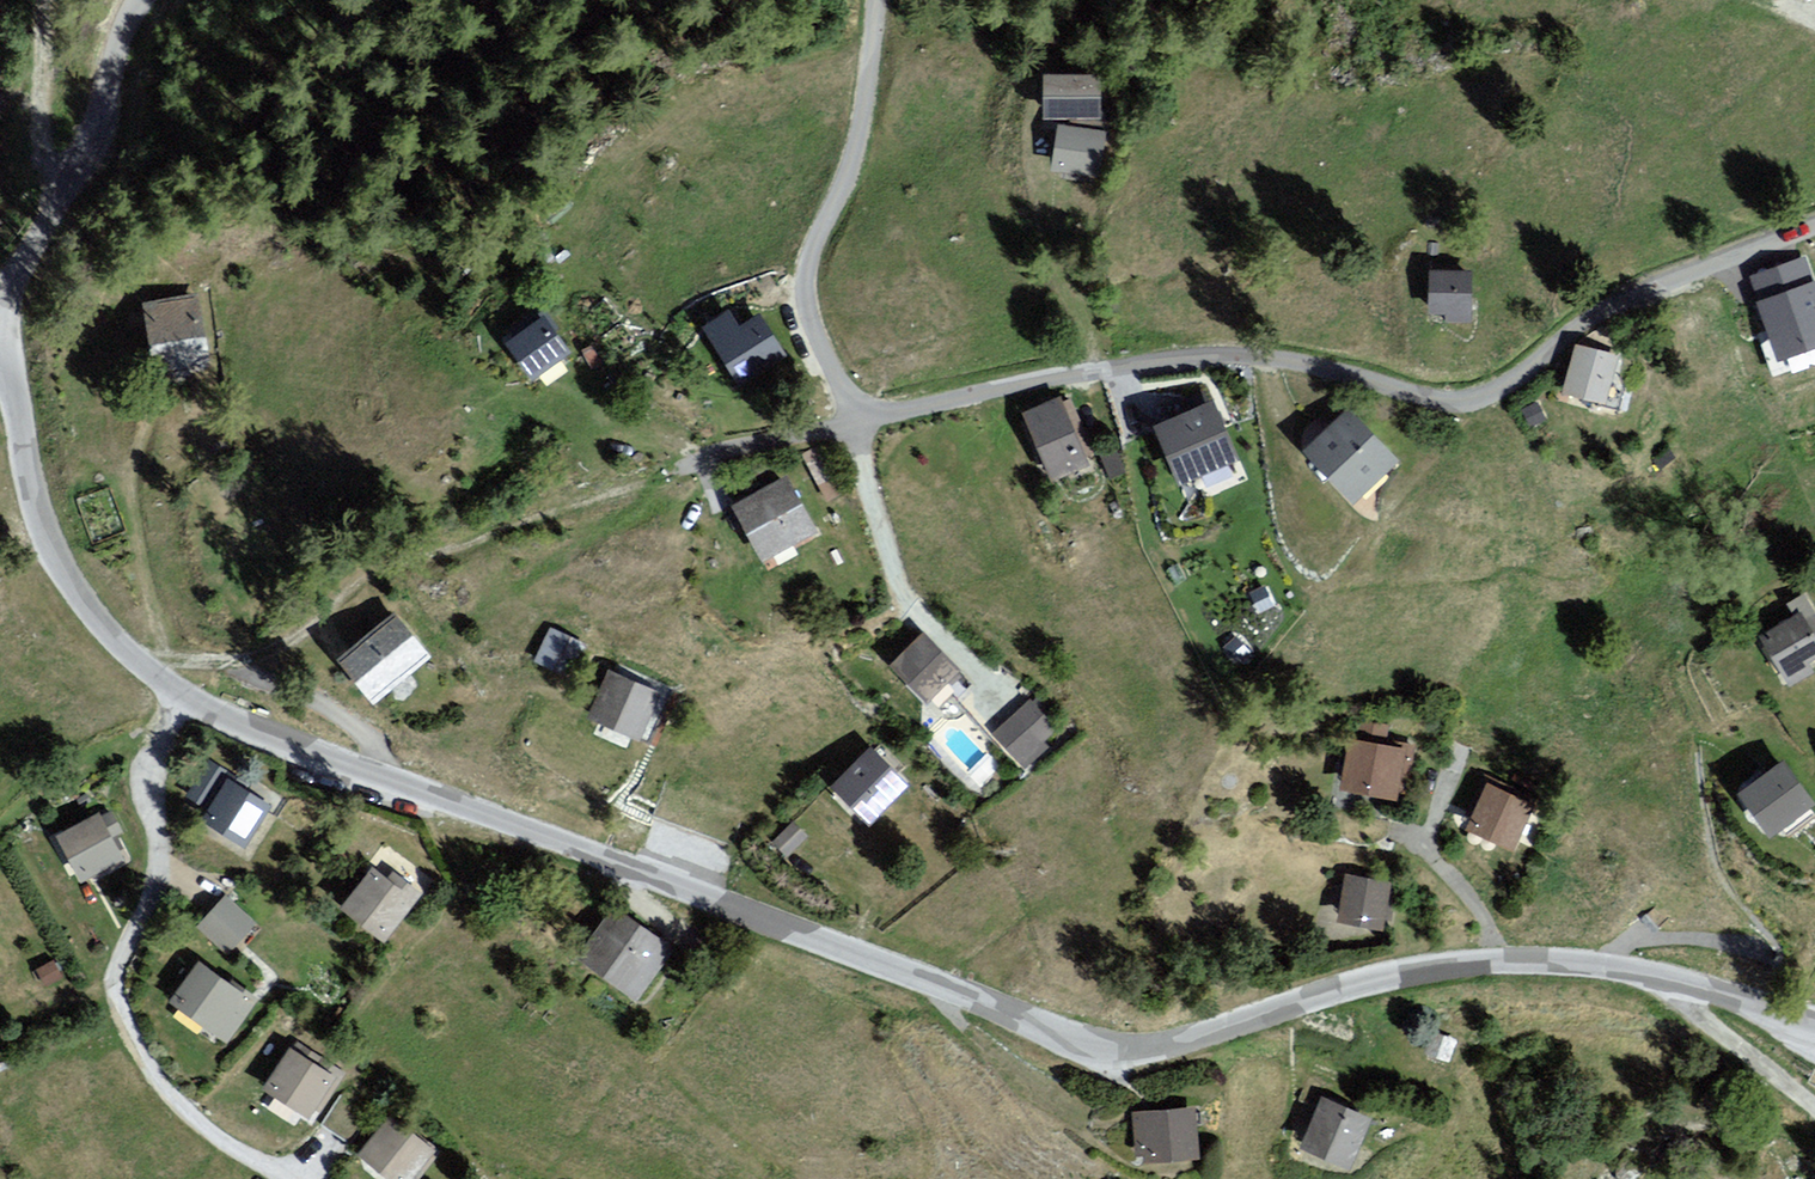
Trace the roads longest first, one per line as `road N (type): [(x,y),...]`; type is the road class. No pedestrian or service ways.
road 1 (unclassified): [(187,695),(325,764),(1119,1051),(1421,969),(1504,964),(1592,964),(1814,1022)]
road 2 (residential): [(848,425),(1142,363),(1259,358),(1464,405),(1603,301),(1814,224)]
road 3 (residential): [(187,695),(161,731),(148,780),(160,861),(115,974),(115,1004),(140,1062),(177,1110),(285,1178)]
road 4 (track): [(665,474),(358,577),(337,604),(275,648),(233,662),(139,659)]
road 5 (residential): [(848,425),(815,315),(809,266),(848,173),(875,0)]
road 6 (unclassified): [(0,348),(48,545),(87,609),(187,695)]
road 7 (unclassified): [(129,0),(97,127),(0,290)]
road 8 (track): [(1780,952),(1717,873),(1698,751)]
road 9 (track): [(41,0),(37,84),(48,218)]
road 10 (track): [(1662,978),(1693,1014),(1814,1108)]

